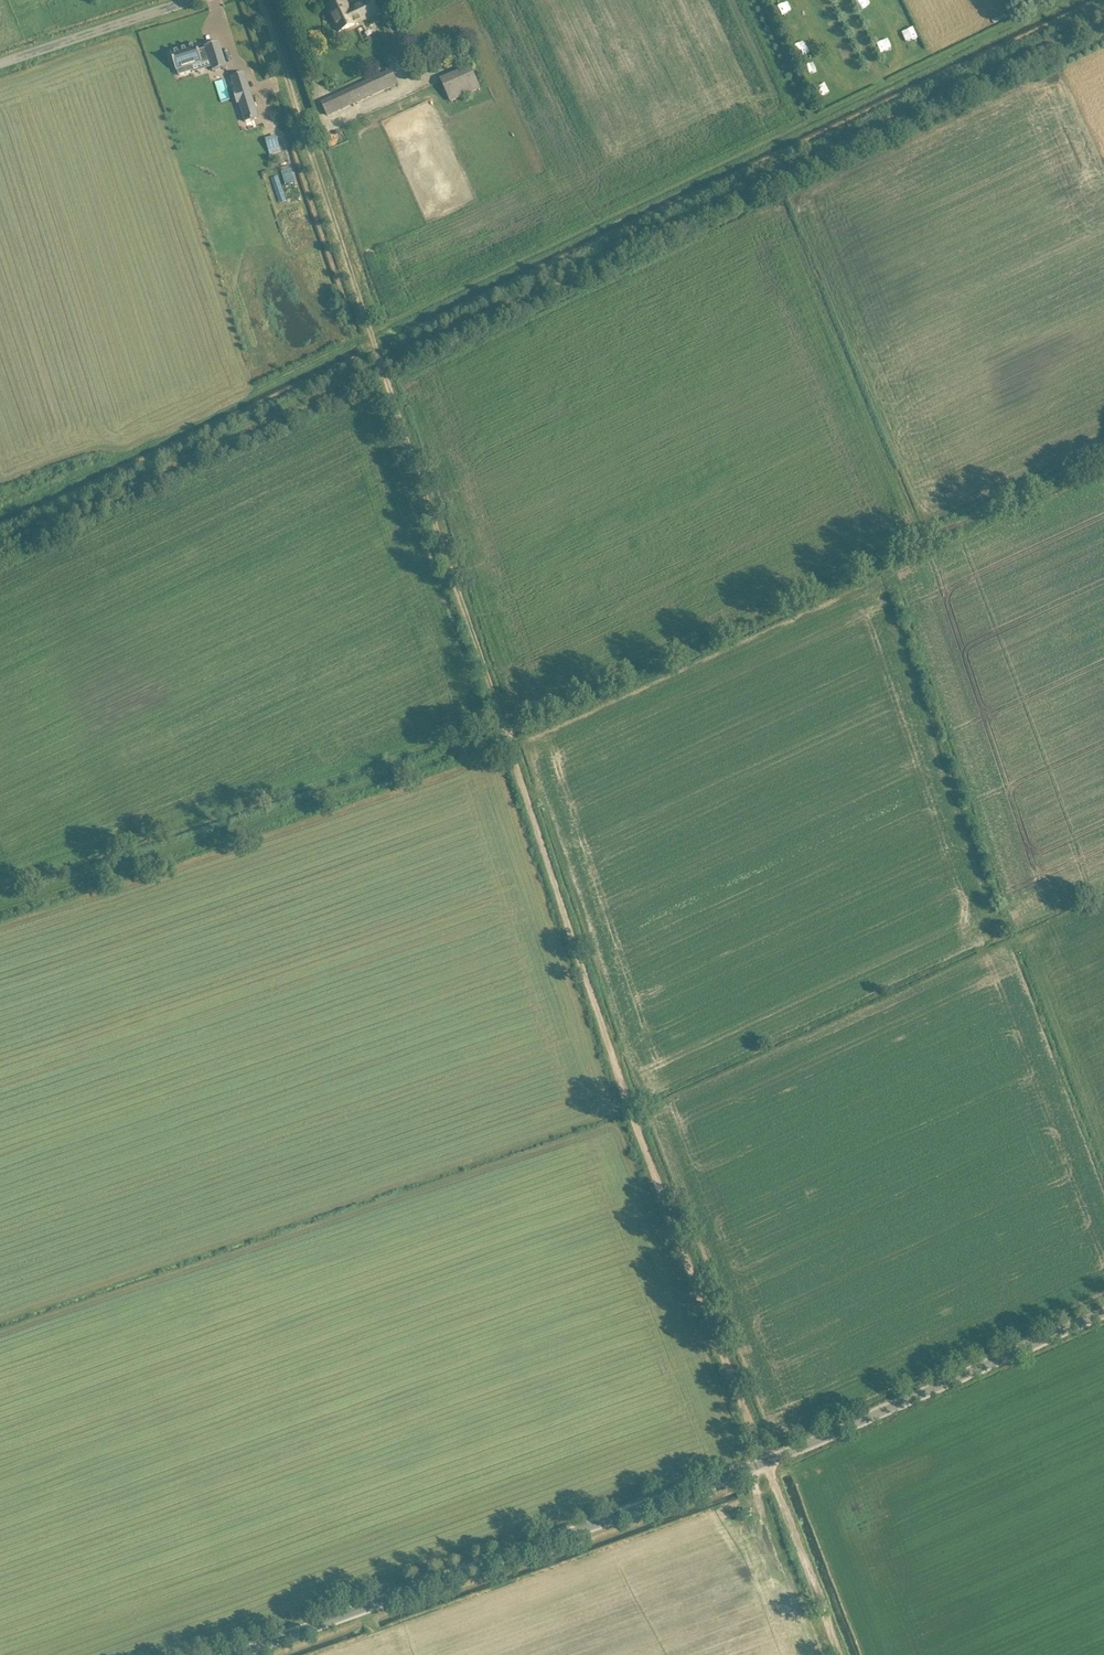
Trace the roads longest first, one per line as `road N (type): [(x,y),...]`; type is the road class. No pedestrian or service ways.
road 1 (track): [(839,1654),(631,1113),(507,731)]
road 2 (unclassified): [(234,1654),(732,1474),(1103,1310)]
road 3 (track): [(507,731),(267,0)]
road 4 (unclassified): [(0,53),(161,0)]

